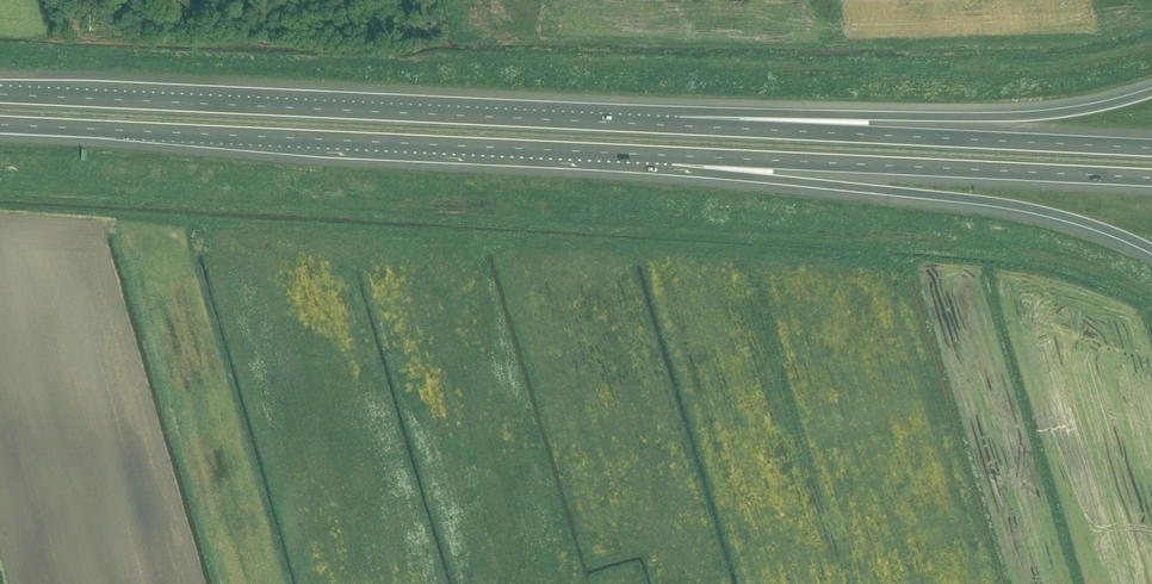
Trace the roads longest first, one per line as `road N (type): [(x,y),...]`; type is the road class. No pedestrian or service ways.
road 1 (motorway): [(0,125),(678,160)]
road 2 (motorway): [(671,127),(0,95)]
road 3 (motorway): [(678,160),(773,180),(1009,206),(1151,251)]
road 4 (motorway): [(1151,93),(1038,114),(671,127)]
road 5 (motorway): [(1151,149),(671,127)]
road 6 (motorway): [(678,160),(1151,180)]

